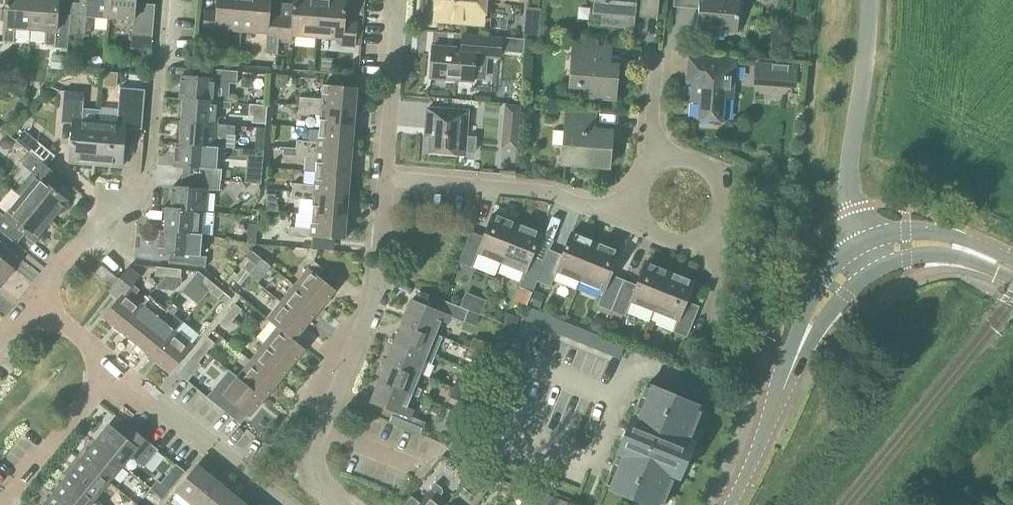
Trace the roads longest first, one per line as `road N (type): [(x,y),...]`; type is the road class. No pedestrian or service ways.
road 1 (residential): [(38,301),(92,234),(149,196),(165,0)]
road 2 (residential): [(342,504),(313,473),(377,291),(387,179)]
road 3 (tertiary): [(731,504),(816,316),(834,285),(868,257)]
road 4 (unclassified): [(868,257),(851,187),(871,0)]
road 5 (residential): [(641,210),(538,190),(387,179)]
road 6 (residential): [(284,504),(119,370)]
road 7 (residential): [(398,0),(387,179)]
road 8 (residential): [(119,370),(7,504)]
road 9 (tertiary): [(868,257),(930,242),(1007,267)]
road 10 (residential): [(655,171),(680,160),(717,177),(726,203),(707,239)]

